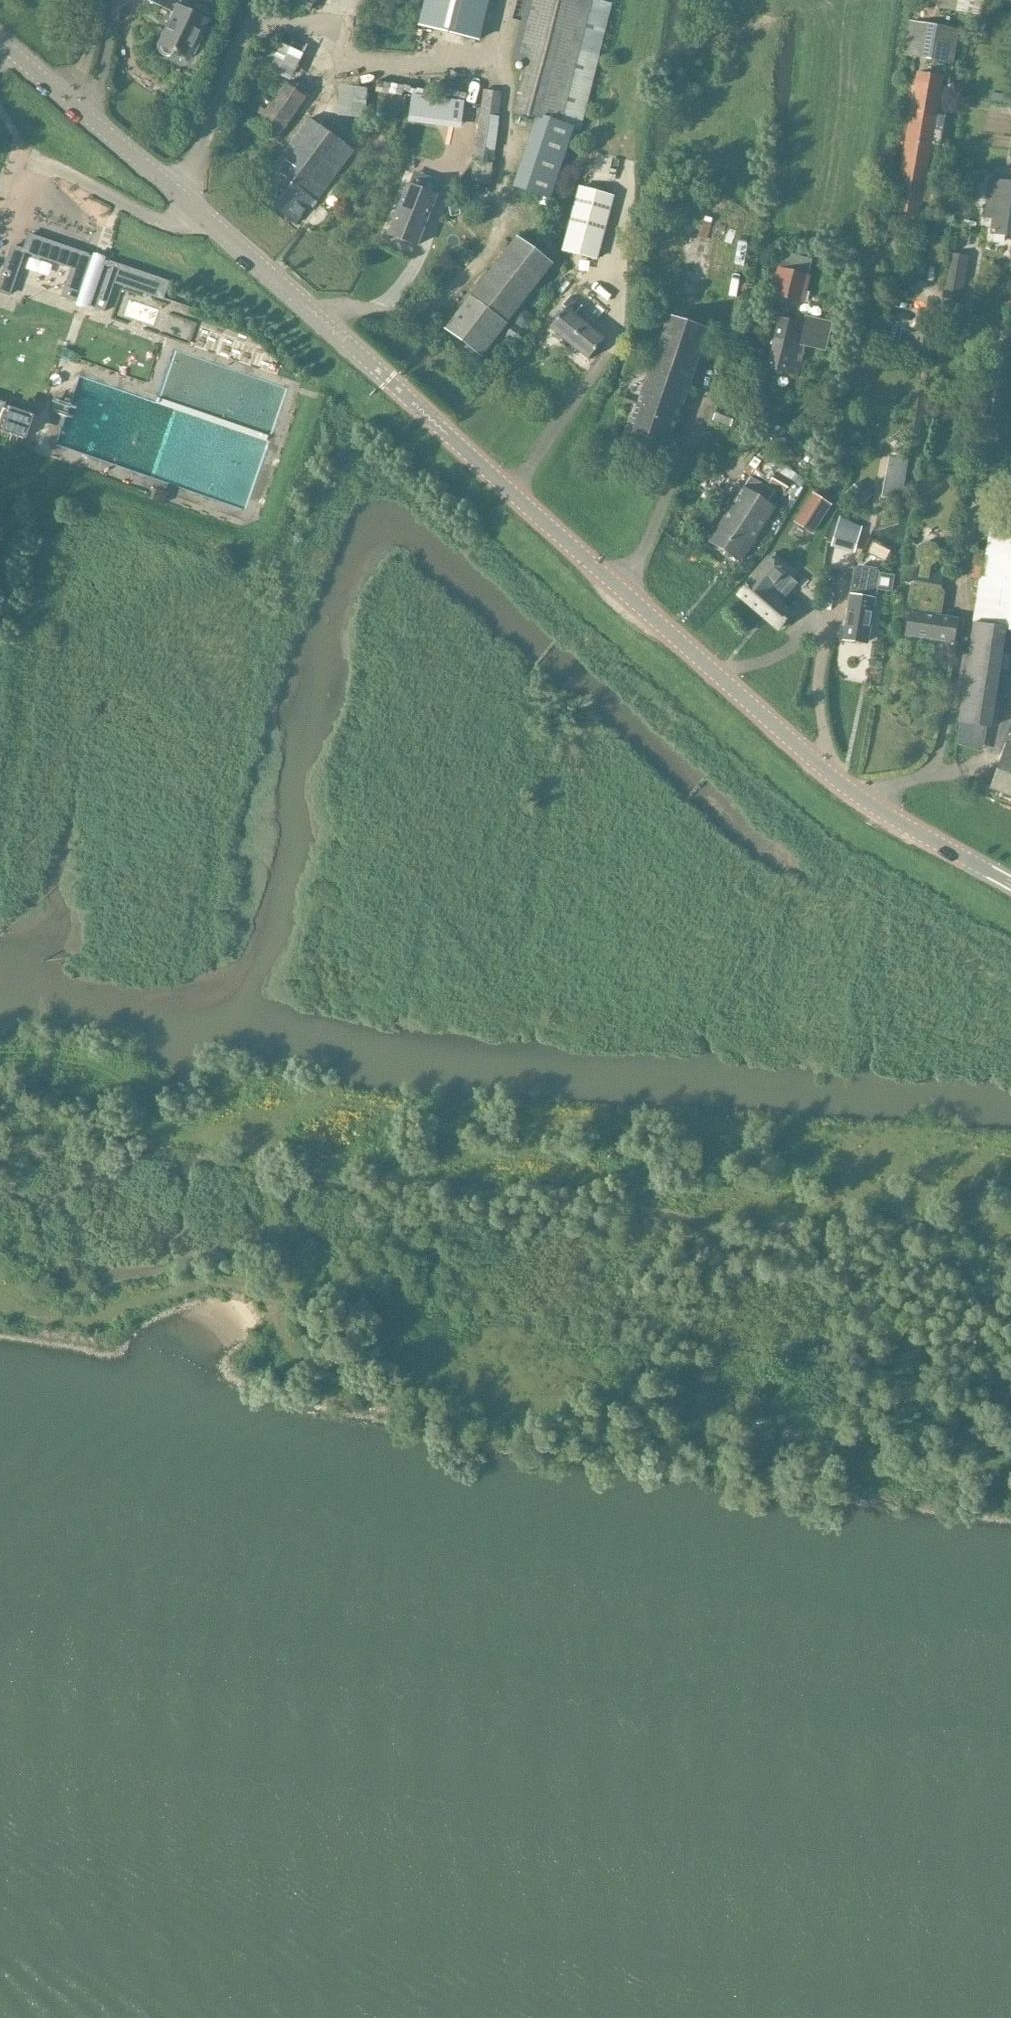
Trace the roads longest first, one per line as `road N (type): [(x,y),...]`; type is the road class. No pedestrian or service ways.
road 1 (tertiary): [(387,385),(818,766),(884,814),(1010,885)]
road 2 (tertiary): [(387,385),(0,44)]

